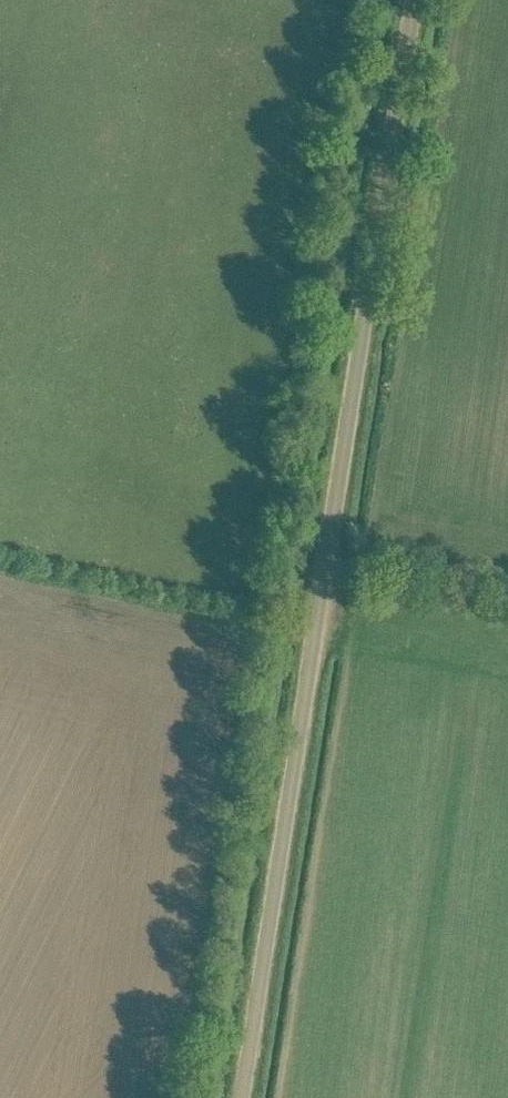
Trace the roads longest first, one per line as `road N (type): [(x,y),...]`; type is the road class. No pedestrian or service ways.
road 1 (unclassified): [(246,1097),(417,0)]

